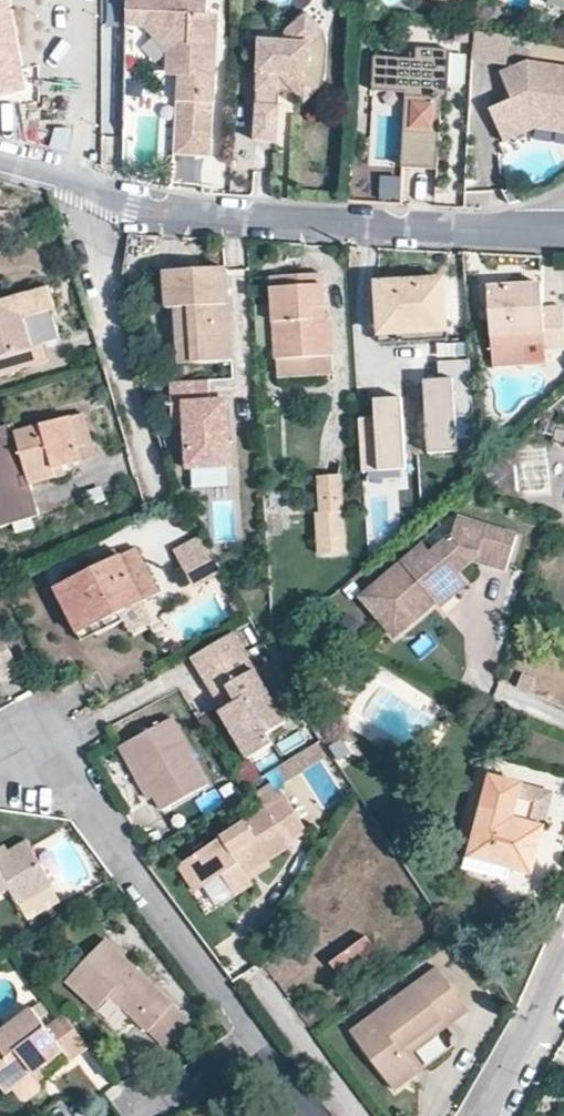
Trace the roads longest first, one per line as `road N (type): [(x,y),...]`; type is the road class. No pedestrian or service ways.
road 1 (residential): [(87,193),(133,207),(230,217),(537,227)]
road 2 (residential): [(249,1038),(63,778),(0,760)]
road 3 (residential): [(87,193),(95,269),(156,495)]
road 4 (residential): [(563,959),(489,1115)]
road 5 (residential): [(150,1115),(249,1038)]

